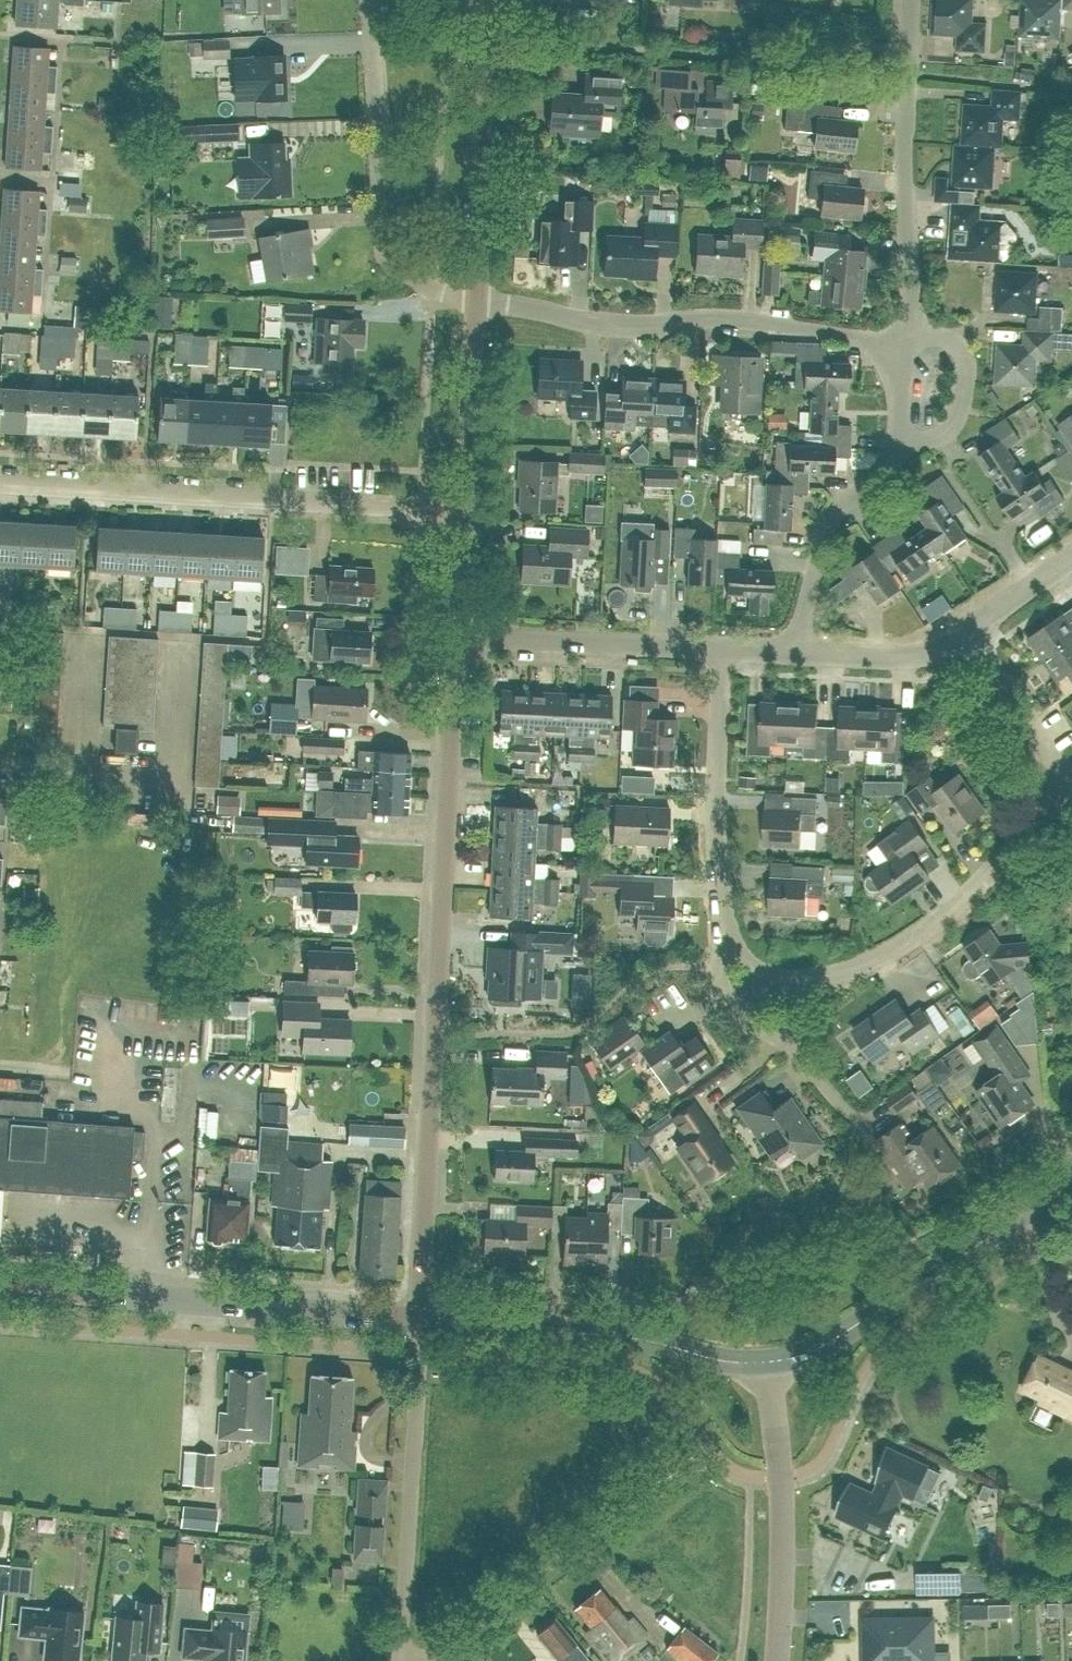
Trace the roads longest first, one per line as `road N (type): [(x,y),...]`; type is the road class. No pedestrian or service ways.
road 1 (residential): [(724,647),(713,813),(718,872),(727,949),(755,980),(851,971),(914,938),(987,878),(1030,834),(1052,791)]
road 2 (unclassified): [(418,1320),(458,638)]
road 3 (residential): [(463,517),(0,481)]
road 4 (secondary): [(418,1320),(0,1286)]
road 5 (residential): [(885,348),(846,335),(719,317),(629,327),(477,299)]
road 6 (residential): [(477,299),(417,283),(388,256),(368,0)]
road 7 (secondary): [(418,1320),(770,1361)]
road 8 (secondary): [(770,1361),(830,1341),(1071,1179)]
road 9 (residential): [(400,1660),(418,1320)]
road 10 (residential): [(477,299),(495,0)]
road 11 (residential): [(770,1361),(782,1552),(777,1660)]
road 12 (residential): [(458,638),(724,647)]
road 13 (residential): [(794,650),(827,526),(889,489),(901,445)]
road 14 (residential): [(911,330),(907,99)]
road 15 (residential): [(463,517),(477,299)]
road 16 (residential): [(432,1660),(598,1532)]
road 17 (residential): [(911,330),(935,330),(953,341),(963,354),(967,388),(953,425),(901,445)]
road 18 (residential): [(1052,791),(1047,747),(964,633)]
road 19 (residential): [(794,650),(917,657),(964,633)]
road 20 (residential): [(907,99),(810,84),(753,91)]
road 21 (residential): [(964,633),(1071,557)]
road 22 (residential): [(458,638),(463,517)]

